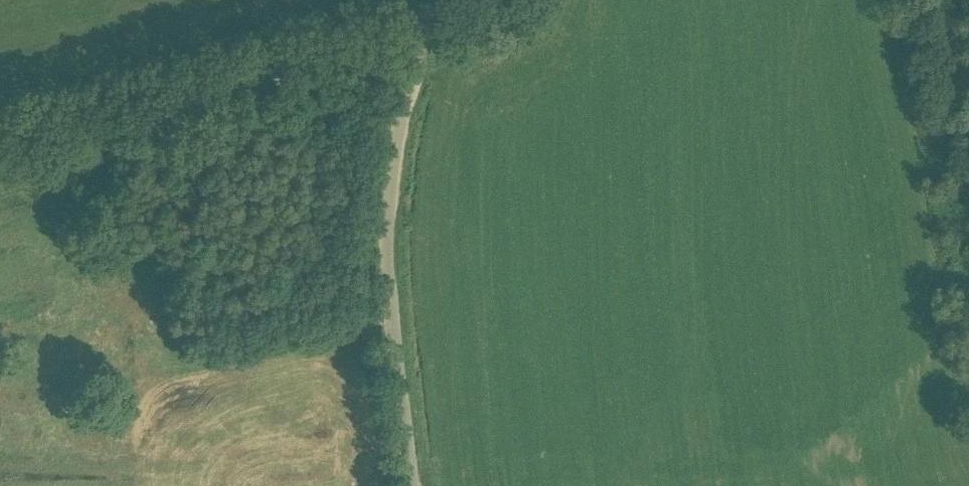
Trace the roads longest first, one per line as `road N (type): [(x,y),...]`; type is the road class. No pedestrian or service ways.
road 1 (unclassified): [(413,485),(387,262),(416,44)]
road 2 (unclassified): [(0,138),(416,44)]

